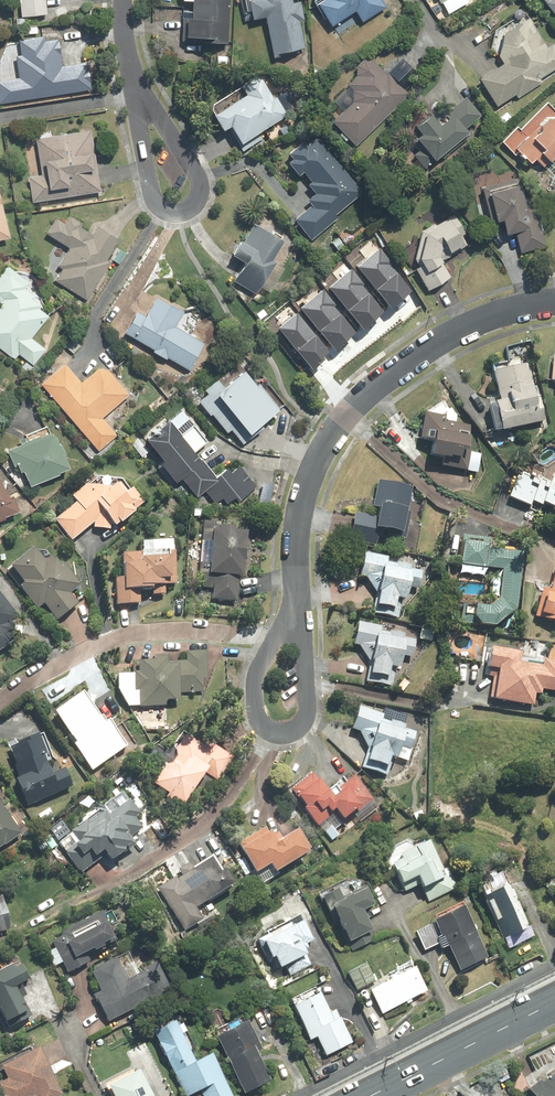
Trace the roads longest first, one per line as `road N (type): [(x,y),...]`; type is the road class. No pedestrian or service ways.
road 1 (residential): [(297,600),(308,486),(347,418),(448,337),(500,313),(554,301)]
road 2 (secondary): [(554,1001),(368,1095)]
road 3 (residential): [(297,600),(307,711),(297,729),(270,731)]
road 4 (residential): [(270,731),(256,713),(257,674),(297,600)]
road 5 (residential): [(139,94),(198,182),(194,204),(179,212)]
road 6 (residential): [(179,212),(162,208),(150,192),(139,94)]

